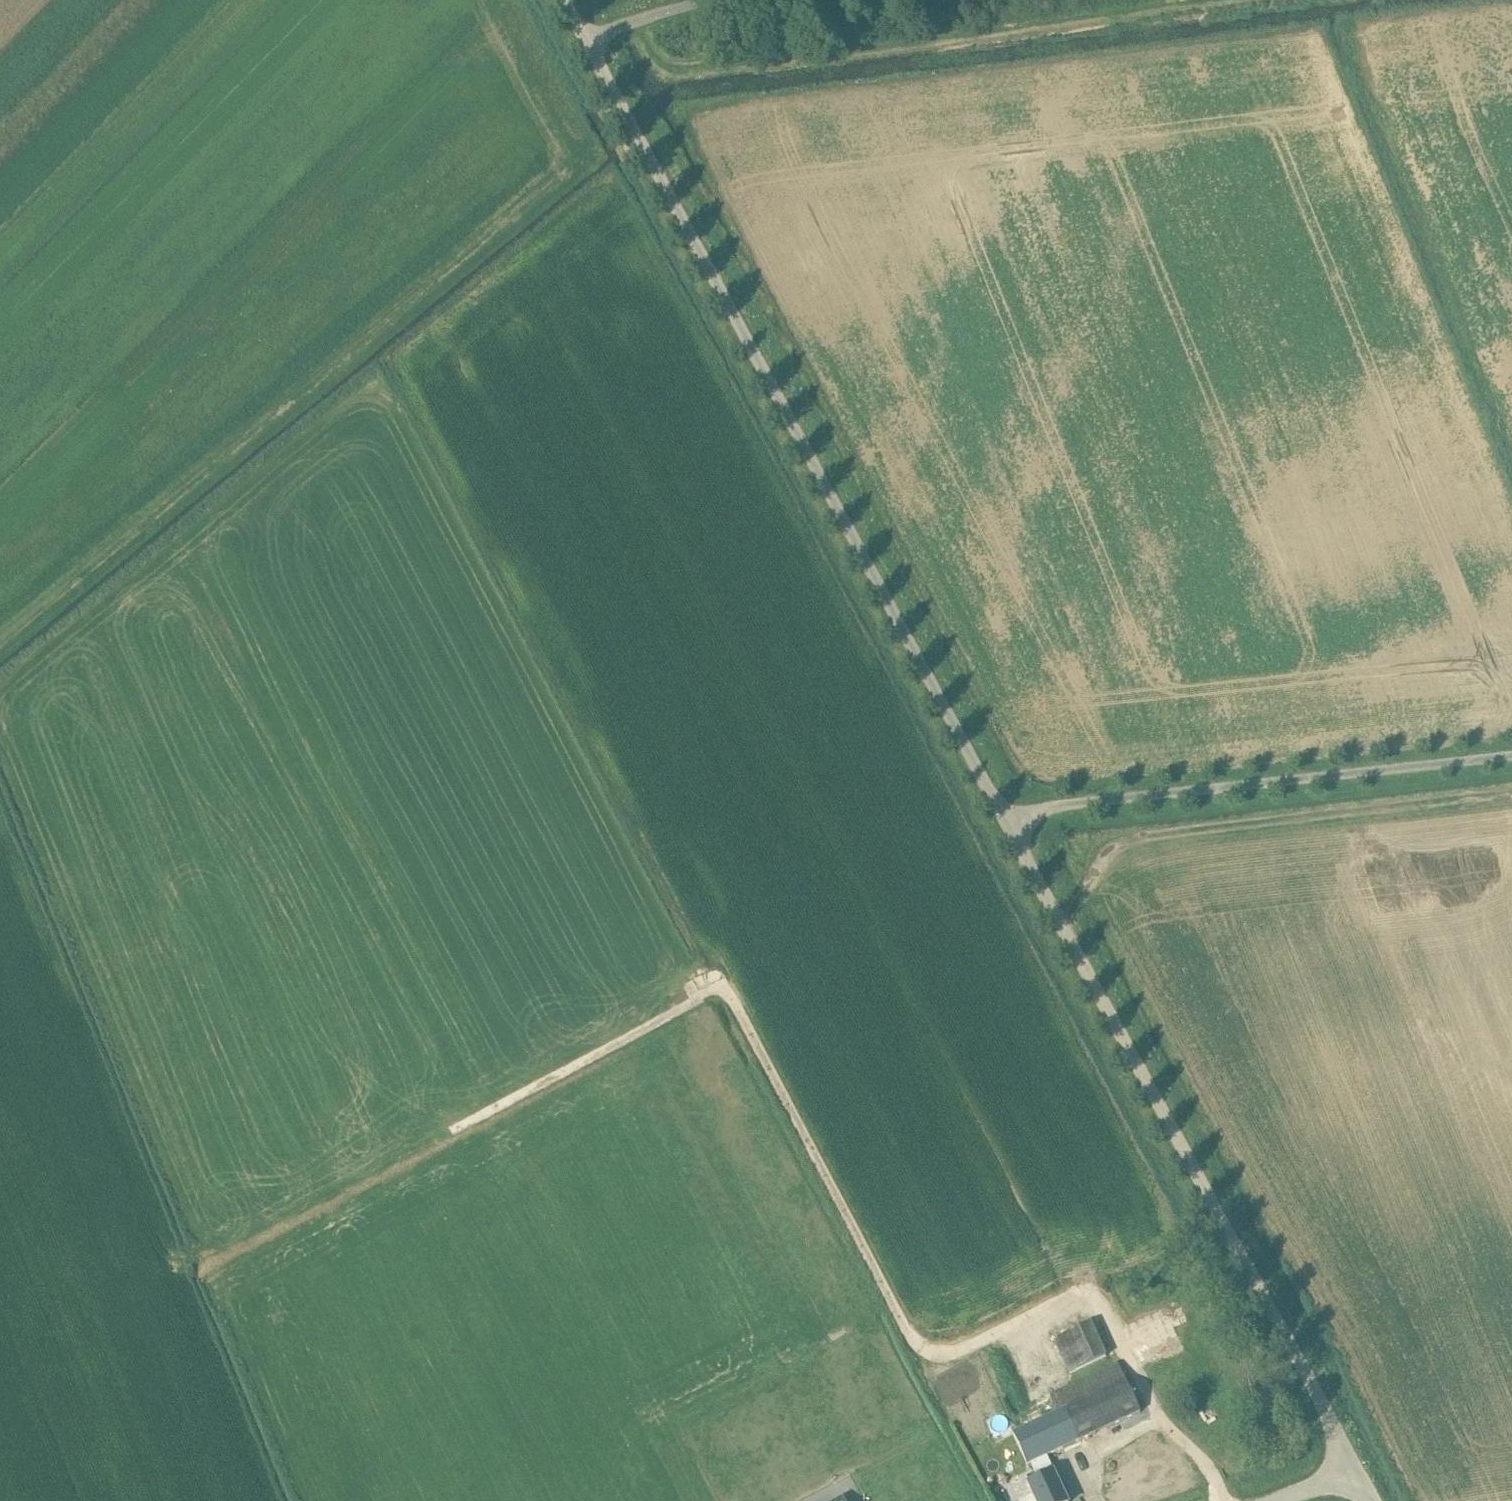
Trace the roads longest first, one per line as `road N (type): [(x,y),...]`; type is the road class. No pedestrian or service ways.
road 1 (unclassified): [(1360,1479),(570,0)]

